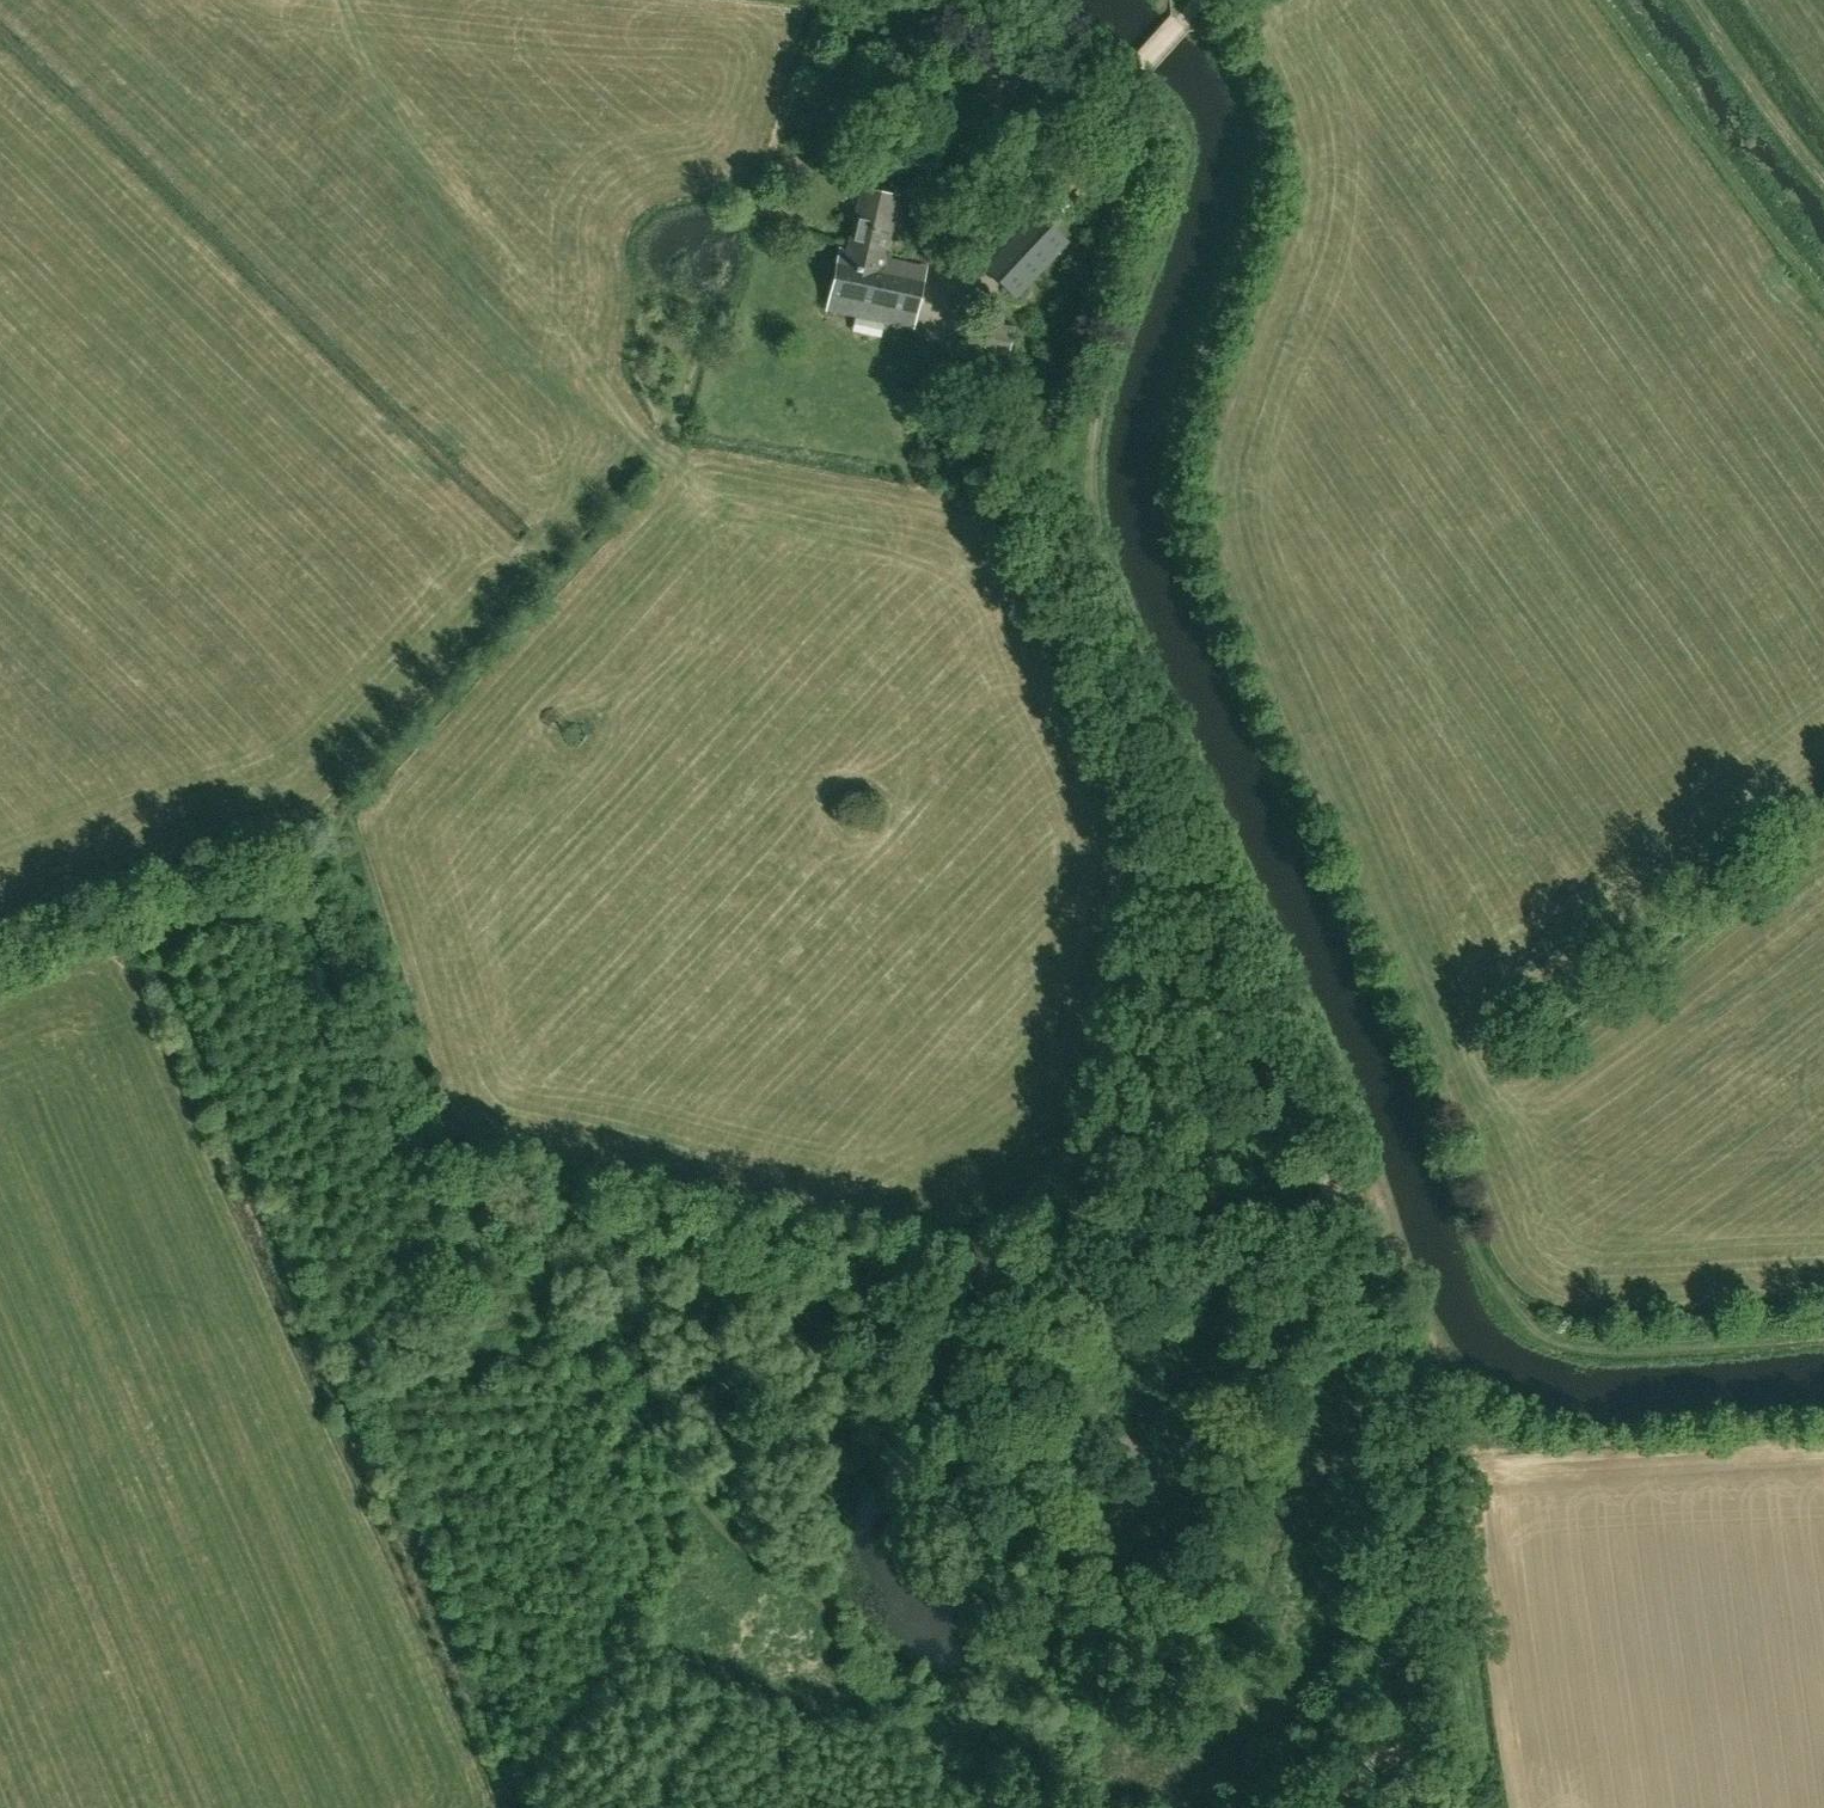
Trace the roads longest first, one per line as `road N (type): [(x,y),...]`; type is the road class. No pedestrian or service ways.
road 1 (track): [(1413,1719),(1363,1305),(1319,1112),(1034,486),(1132,190),(1137,159),(1125,97),(1143,67),(1193,20)]
road 2 (track): [(1692,0),(1823,179)]

